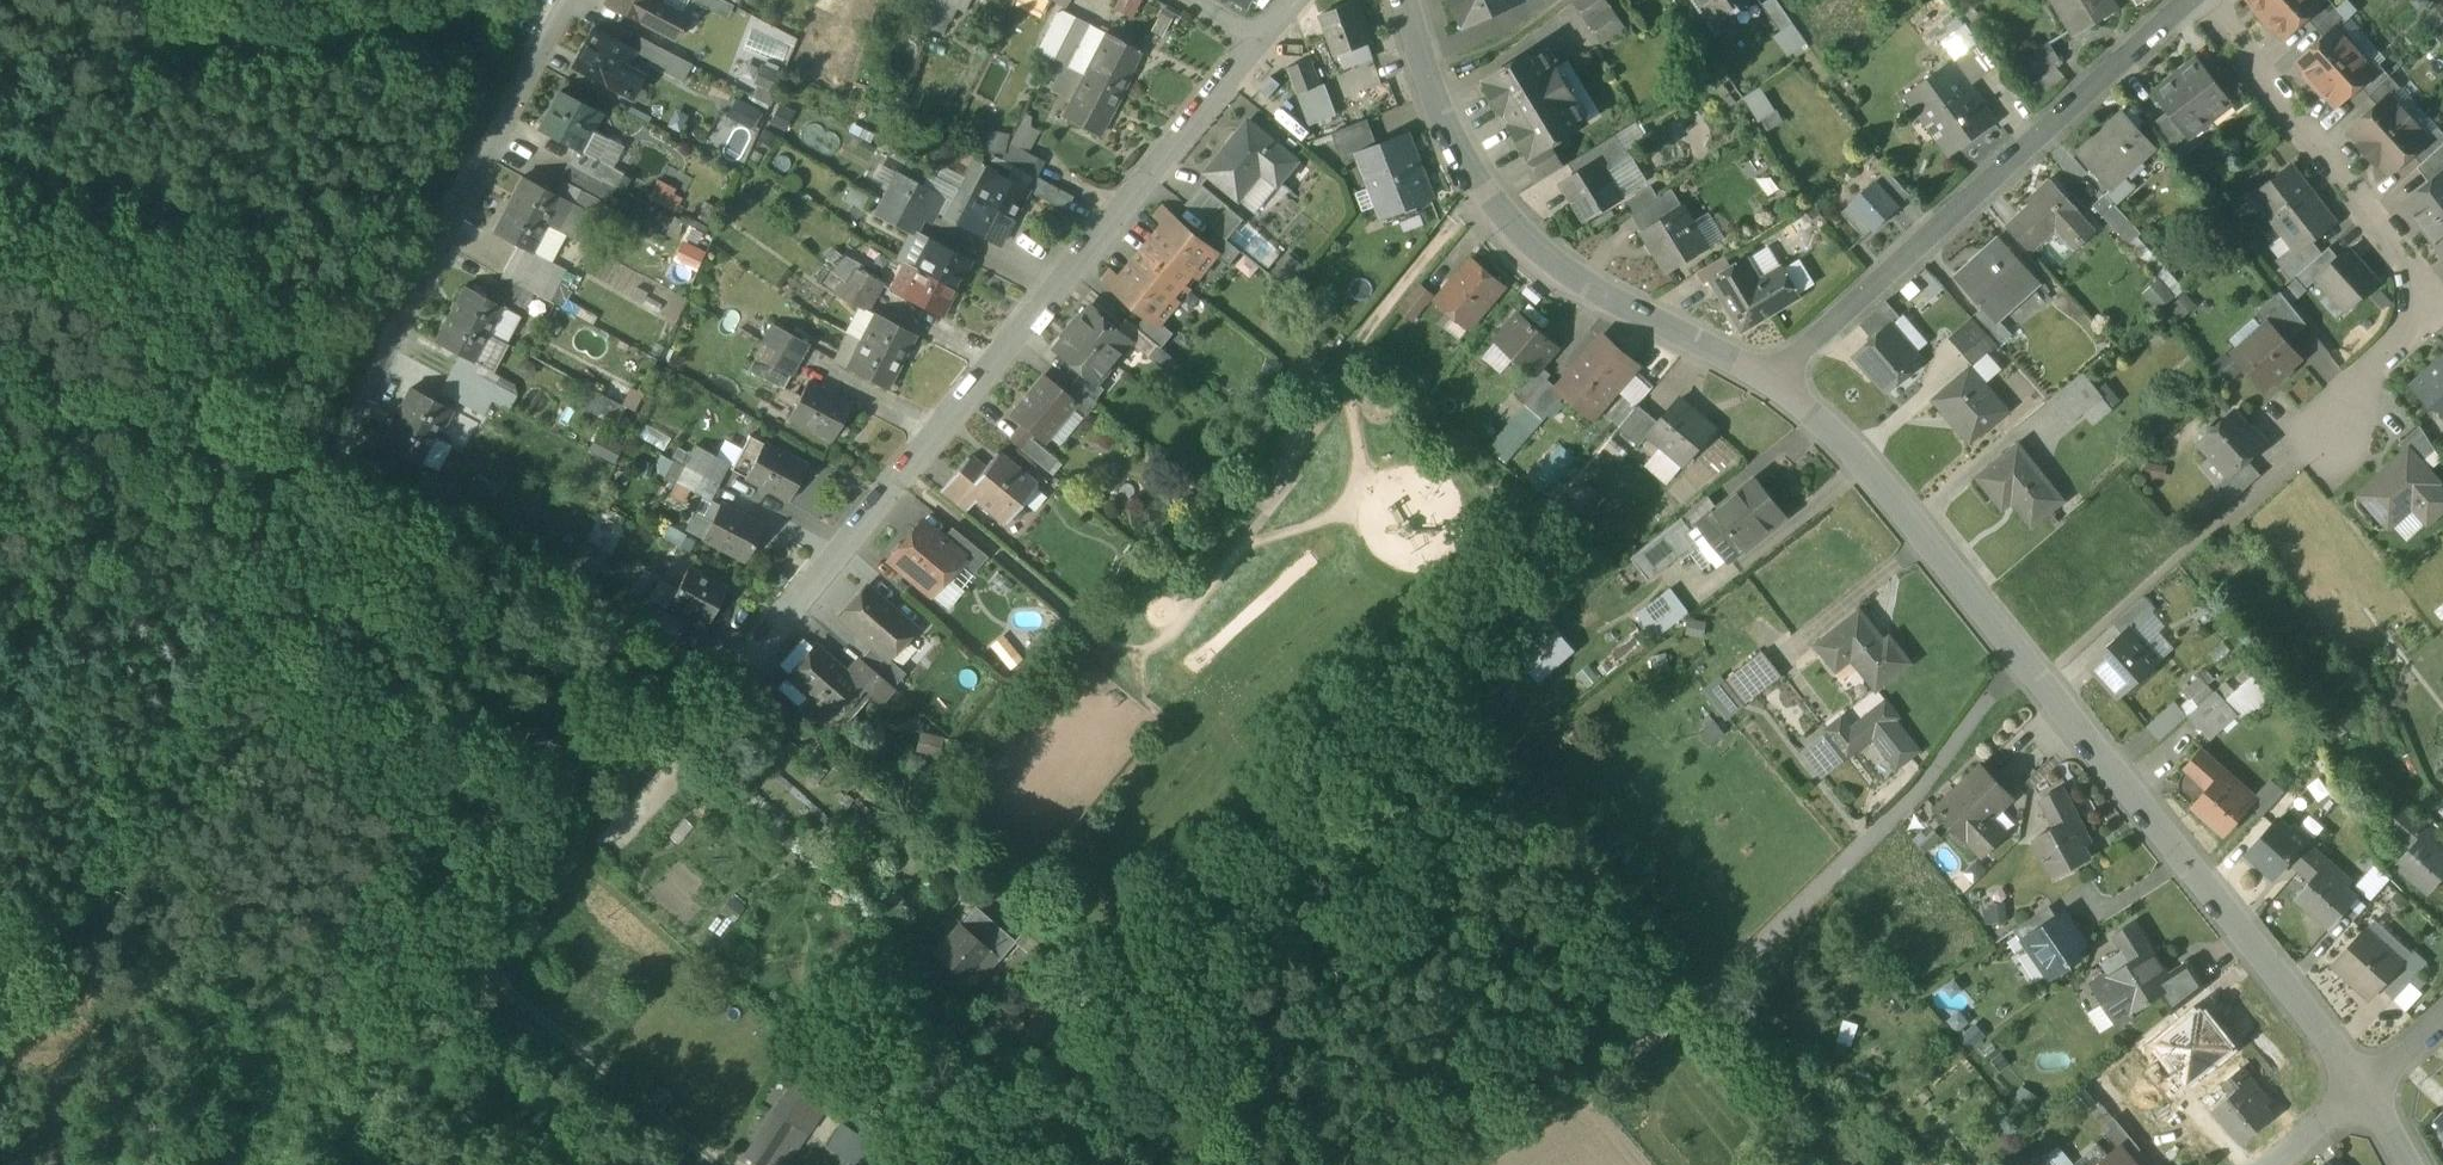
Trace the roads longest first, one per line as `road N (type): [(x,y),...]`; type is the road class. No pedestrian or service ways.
road 1 (residential): [(1256,43),(904,477),(482,970)]
road 2 (residential): [(2375,1102),(2030,678),(1855,447),(1766,377)]
road 3 (track): [(1475,1164),(1689,1015),(2030,678)]
road 4 (residential): [(1766,377),(2184,0)]
road 5 (residential): [(1766,377),(1565,275),(1486,194),(1442,124),(1408,0)]
road 6 (residential): [(568,0),(332,460)]
road 7 (track): [(332,460),(725,691)]
road 8 (residential): [(2198,0),(2442,307)]
road 9 (residential): [(2442,315),(2225,522)]
road 10 (track): [(482,970),(313,1164)]
road 11 (residential): [(2375,1102),(2270,1164)]

